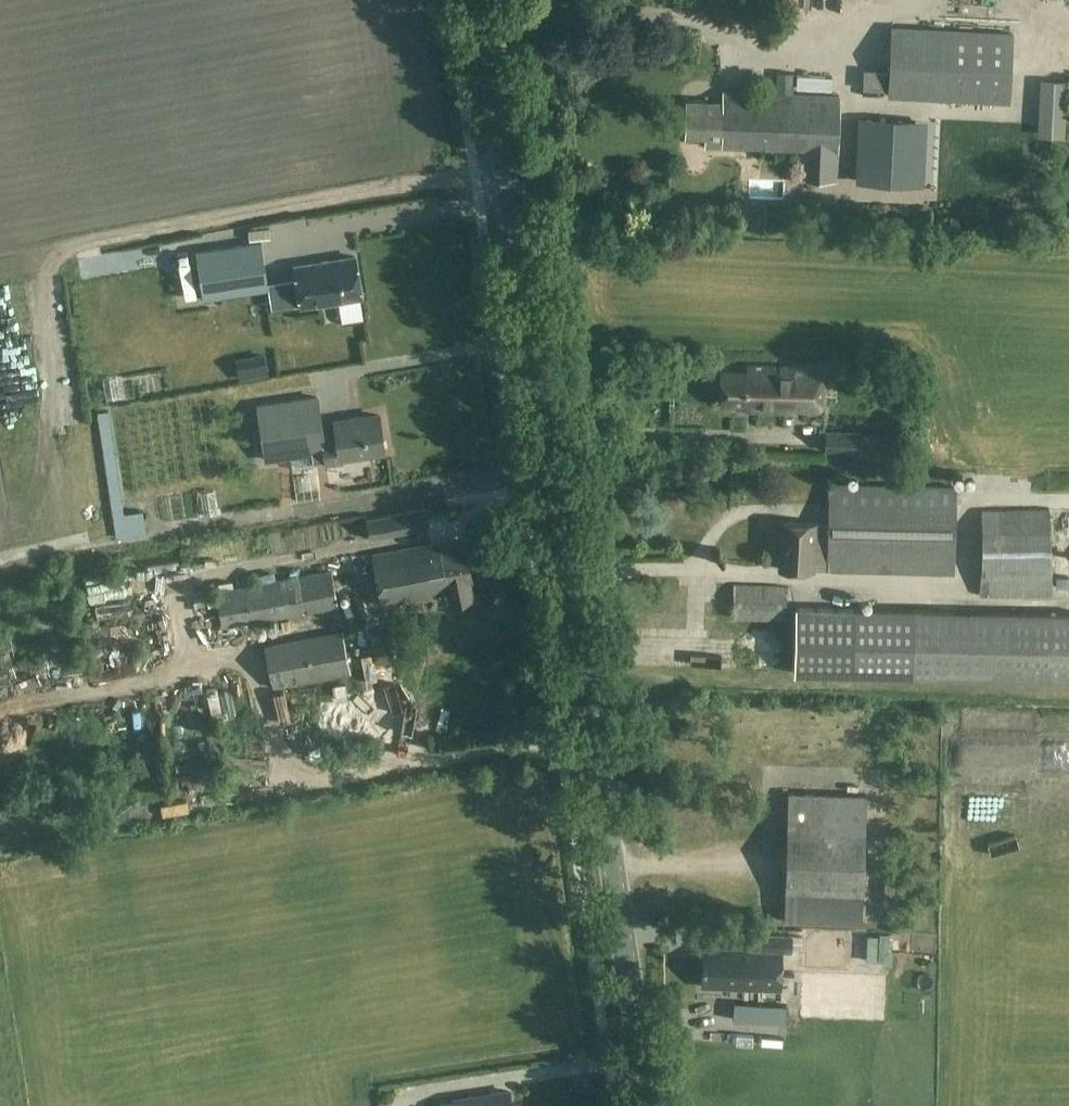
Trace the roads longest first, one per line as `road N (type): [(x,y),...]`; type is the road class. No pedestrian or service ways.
road 1 (tertiary): [(648,1105),(481,0)]
road 2 (track): [(474,171),(49,254),(20,281),(42,538),(0,547)]
road 3 (track): [(0,836),(560,736)]

